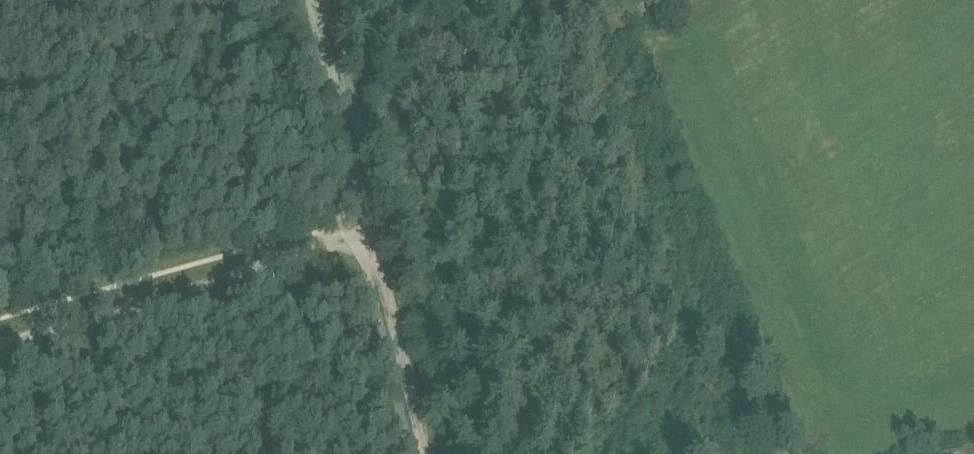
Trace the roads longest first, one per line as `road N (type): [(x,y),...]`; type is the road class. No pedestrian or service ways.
road 1 (track): [(427,453),(306,0)]
road 2 (track): [(370,235),(0,346)]

